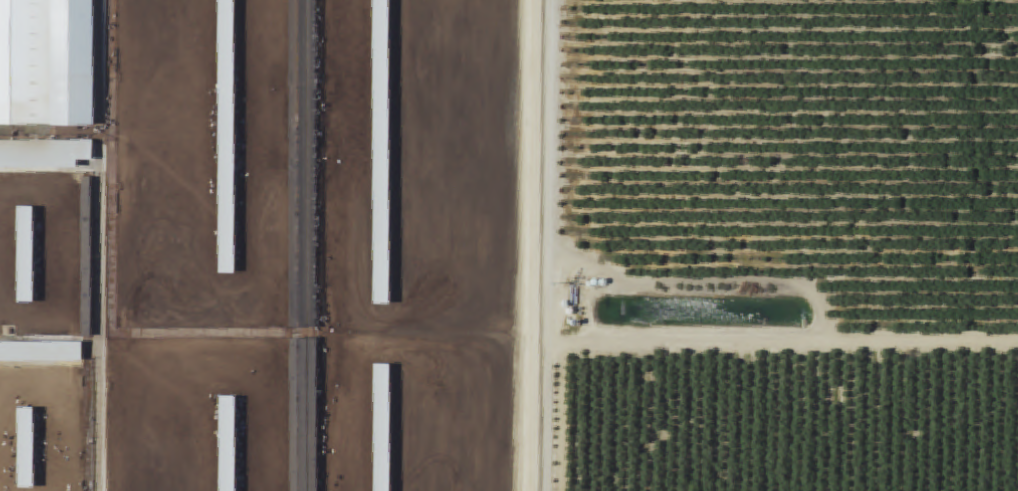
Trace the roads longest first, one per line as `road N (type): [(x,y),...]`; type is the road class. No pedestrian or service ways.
road 1 (track): [(535,490),(542,0)]
road 2 (track): [(537,345),(1017,344)]

